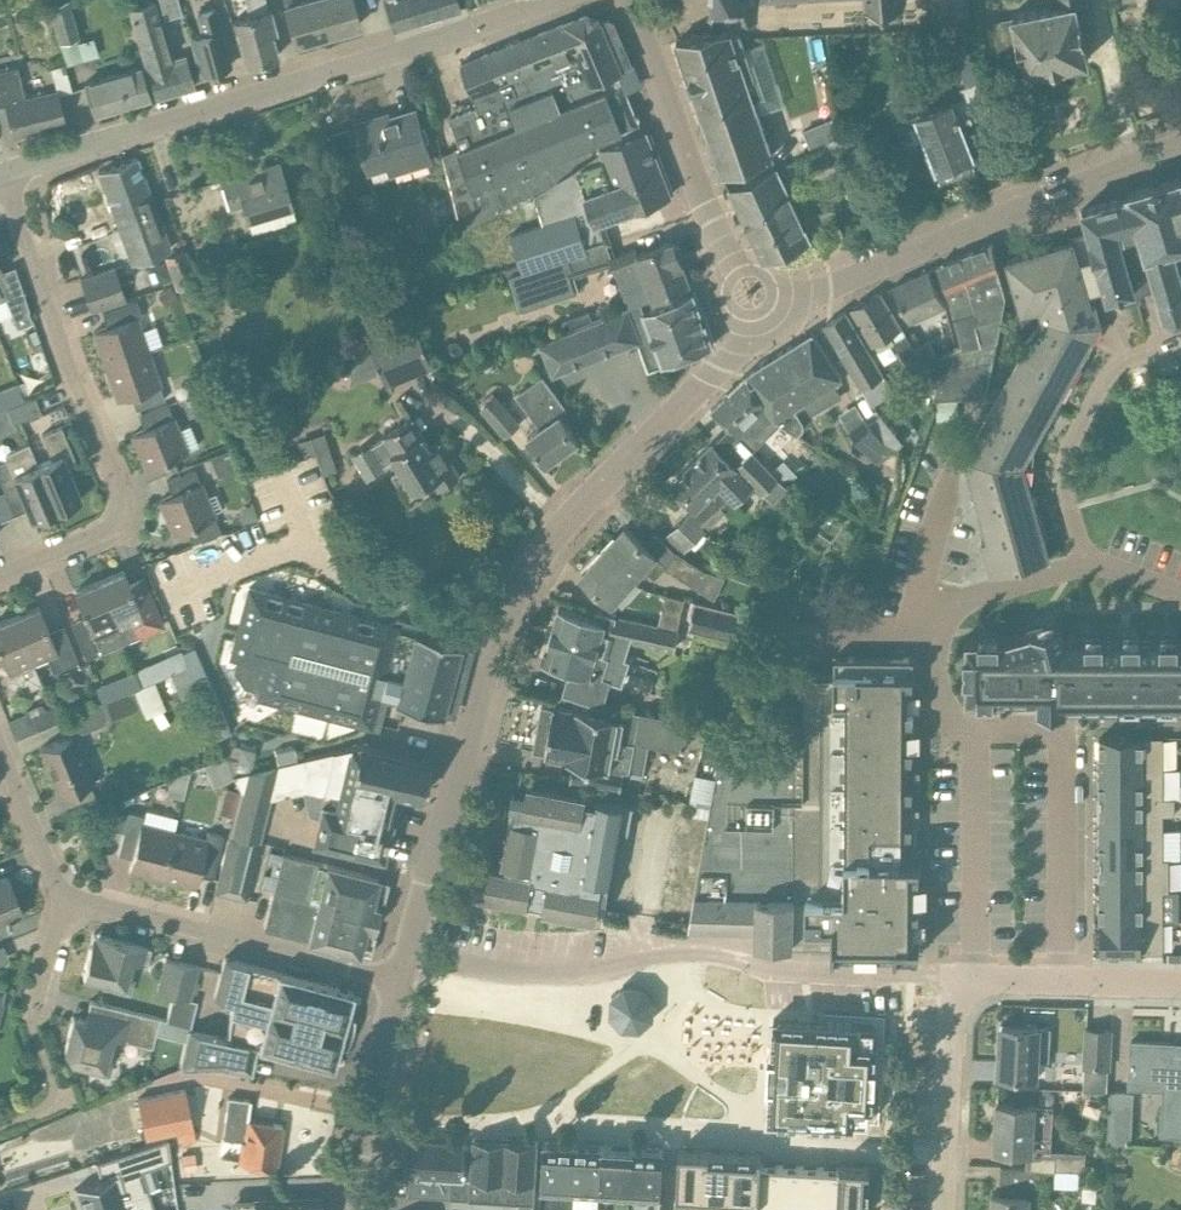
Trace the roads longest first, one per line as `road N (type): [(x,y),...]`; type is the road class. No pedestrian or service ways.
road 1 (tertiary): [(410,955),(498,635),(523,580),(564,523),(733,354),(745,318)]
road 2 (residential): [(4,176),(566,0)]
road 3 (residential): [(958,982),(410,955)]
road 4 (residential): [(0,576),(110,530),(121,513),(120,491),(4,176)]
road 5 (tertiary): [(745,318),(1180,143)]
road 6 (residential): [(401,984),(62,897)]
road 7 (tertiary): [(745,318),(627,0)]
road 8 (residential): [(923,608),(928,542),(953,462),(1025,325)]
road 9 (residential): [(1088,564),(1062,471),(1066,447),(1116,366),(1180,343)]
road 10 (residential): [(974,982),(977,733)]
road 11 (tertiary): [(350,1209),(401,984)]
road 12 (residential): [(947,1209),(958,982)]
road 13 (residential): [(1180,984),(974,982)]
road 14 (residential): [(1088,564),(923,608)]
road 15 (residential): [(62,897),(0,751)]
road 16 (residential): [(977,733),(938,694),(923,608)]
road 17 (residential): [(30,1027),(62,897)]

